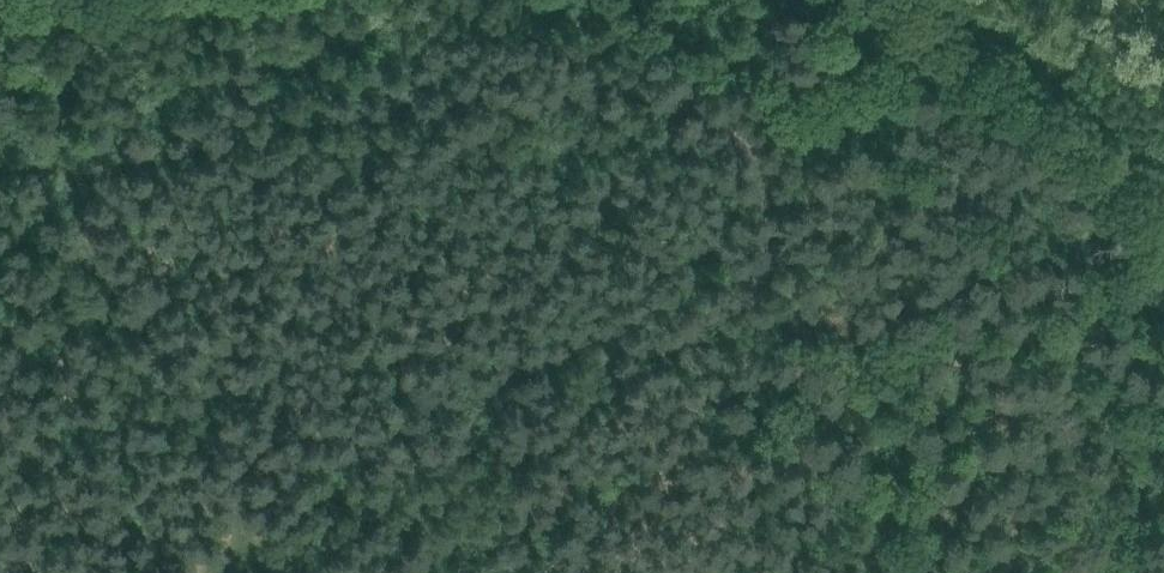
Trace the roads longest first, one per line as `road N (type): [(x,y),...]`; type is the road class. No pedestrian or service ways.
road 1 (track): [(0,169),(86,168),(316,127),(560,98),(648,101),(723,126),(771,187)]
road 2 (track): [(714,316),(455,499),(400,516)]
road 3 (track): [(495,572),(400,516),(241,572)]
road 4 (track): [(771,187),(820,142),(868,54),(882,0)]
road 5 (track): [(771,187),(770,246),(714,316)]

